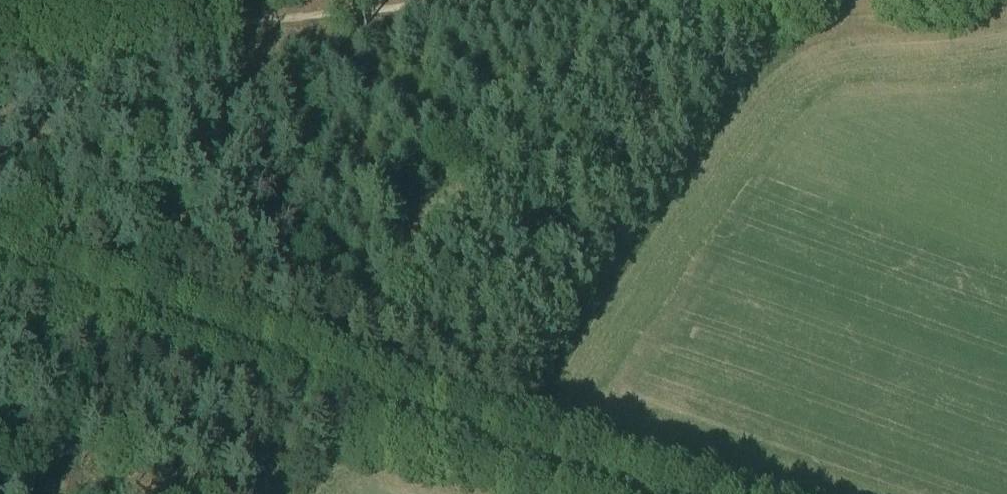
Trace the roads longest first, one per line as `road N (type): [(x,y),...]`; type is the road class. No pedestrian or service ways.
road 1 (track): [(603,493),(0,285)]
road 2 (track): [(0,38),(502,0)]

